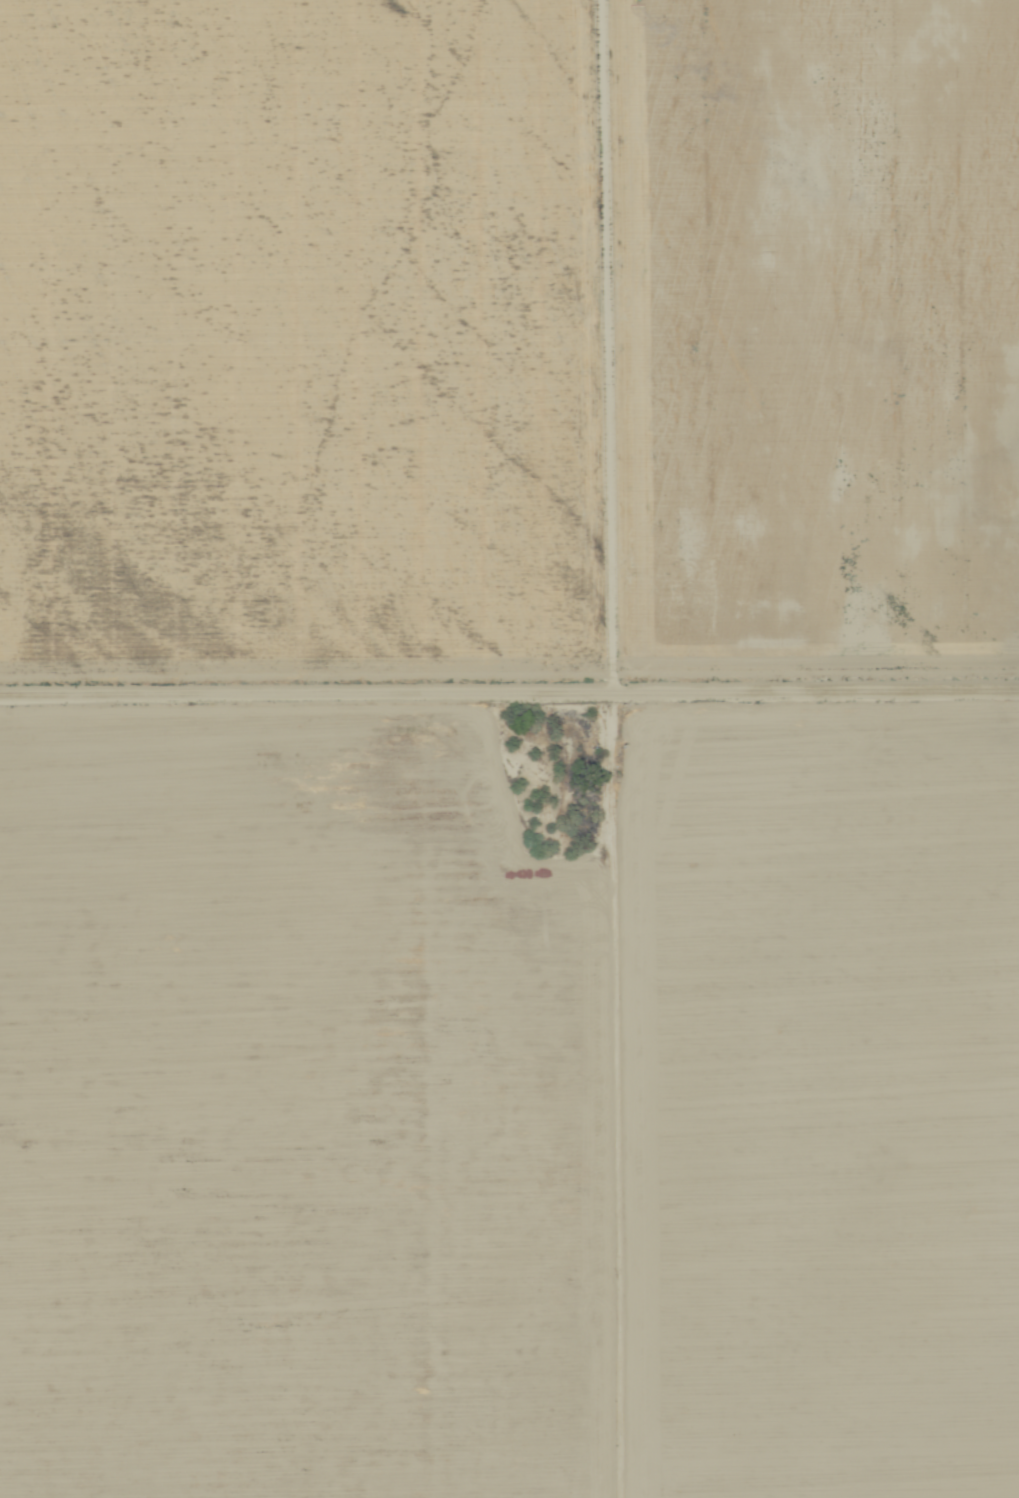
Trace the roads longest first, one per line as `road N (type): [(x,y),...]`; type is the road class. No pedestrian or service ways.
road 1 (residential): [(615,1497),(617,699),(606,61),(580,0)]
road 2 (residential): [(0,703),(1018,696)]

